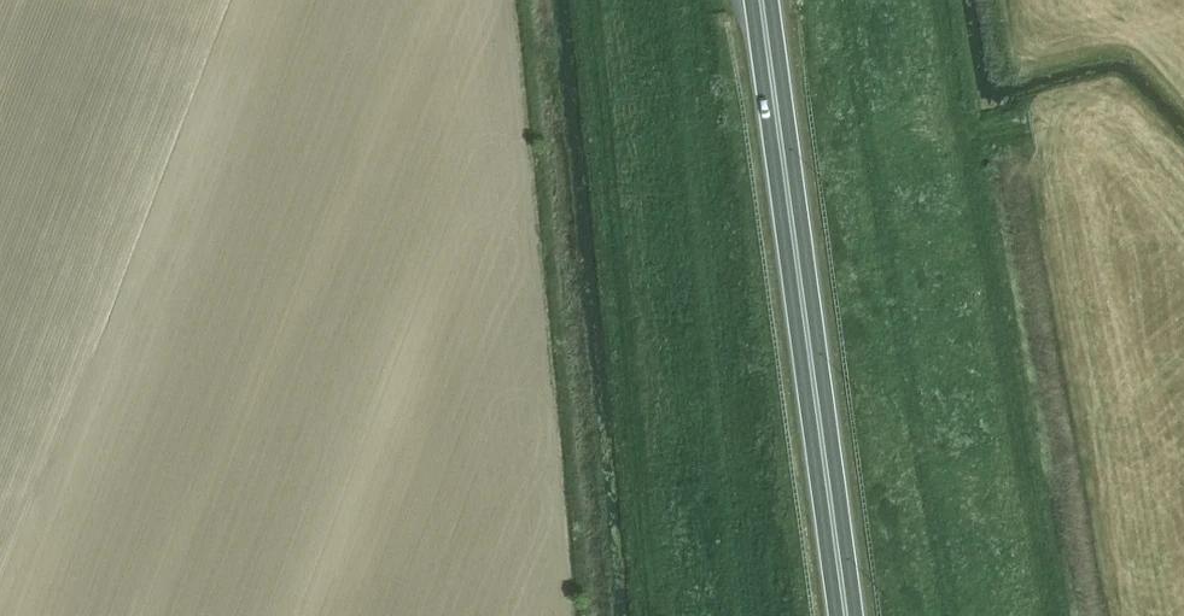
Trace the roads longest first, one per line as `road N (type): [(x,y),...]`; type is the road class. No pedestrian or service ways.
road 1 (trunk): [(850,615),(768,0)]

